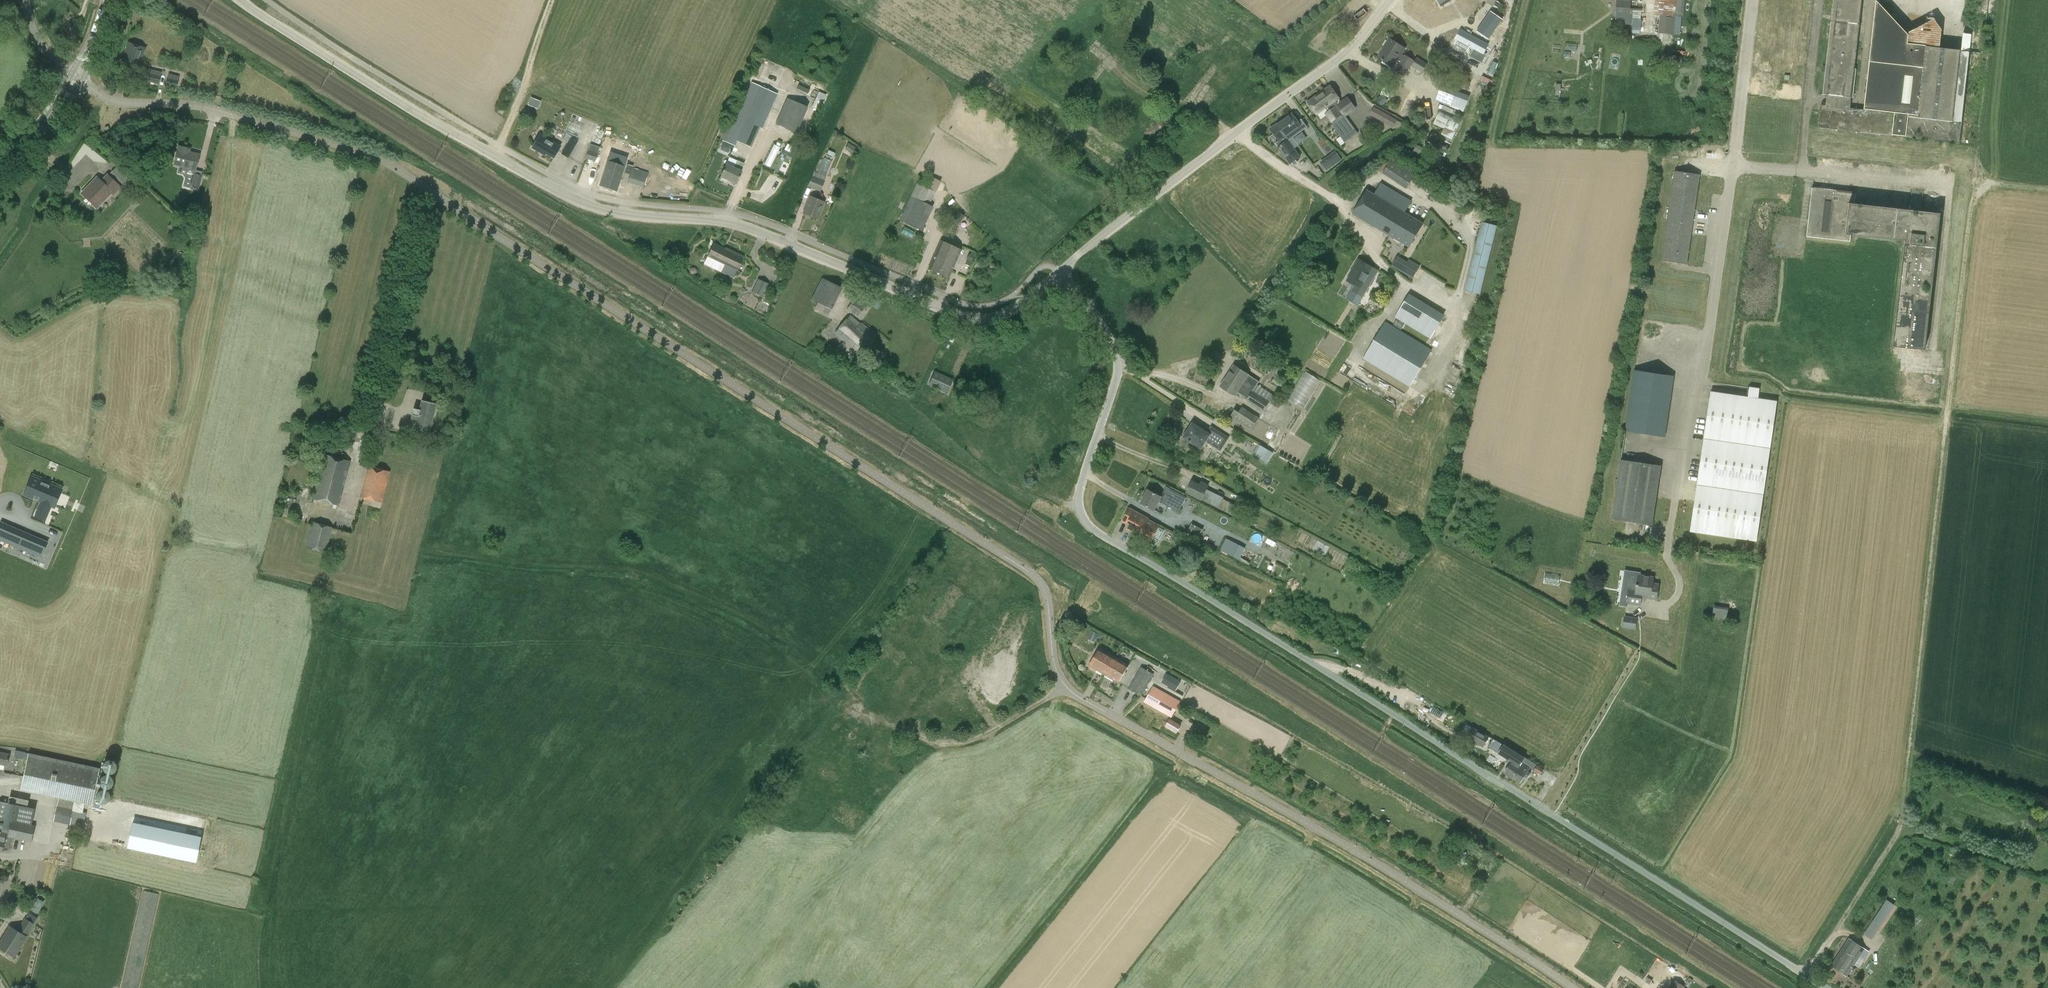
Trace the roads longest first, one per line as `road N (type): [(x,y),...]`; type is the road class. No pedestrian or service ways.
road 1 (unclassified): [(1573,987),(1355,850),(1082,699),(1058,673),(1046,592),(1031,573),(398,169),(215,109),(112,101),(77,78)]
road 2 (motorway): [(1154,0),(1033,460),(973,650),(823,987)]
road 3 (motorway): [(855,987),(942,804),(1004,645),(1054,488),(1180,0)]
road 4 (track): [(1808,976),(1902,819),(1972,204),(1981,184),(1976,150),(1992,0)]
road 5 (unclassified): [(1808,976),(1089,526)]
road 6 (unclassified): [(931,305),(738,225),(632,215),(570,198),(415,112),(239,0)]
road 7 (track): [(1281,0),(1179,159),(1128,273),(1117,367),(1159,388)]
road 8 (unclassified): [(1089,526),(1141,436),(1180,317),(1217,149),(1237,134)]
road 9 (unclassified): [(1753,0),(1704,382)]
road 10 (unclassified): [(1089,526),(923,421),(918,369),(931,305)]
road 11 (unclassified): [(1237,134),(1348,51),(1390,0)]
road 12 (track): [(496,158),(552,0)]
road 13 (track): [(1063,682),(1050,699),(995,728),(955,740)]
road 14 (unclassified): [(1339,202),(1237,134)]
road 15 (tertiary): [(0,169),(41,131),(77,78)]

